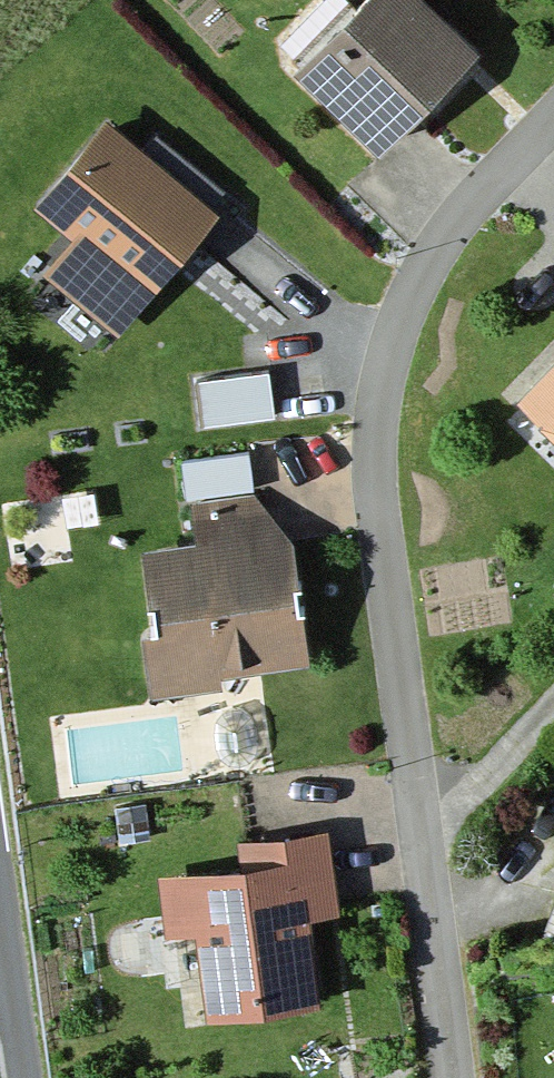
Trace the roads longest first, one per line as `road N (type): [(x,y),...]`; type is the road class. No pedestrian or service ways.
road 1 (residential): [(452,1077),(367,450),(382,344),(431,245),(553,110)]

